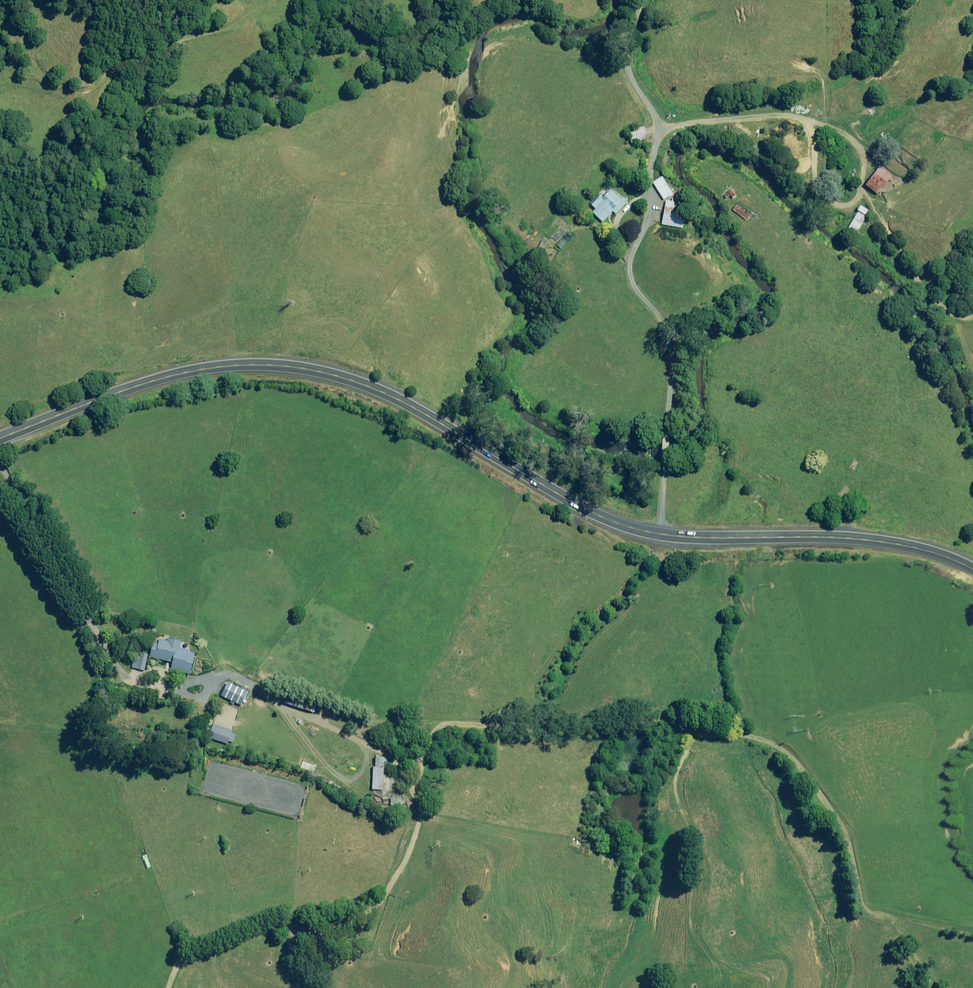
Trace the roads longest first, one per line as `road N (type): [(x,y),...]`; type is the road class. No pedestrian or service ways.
road 1 (primary): [(0,438),(156,379),(267,364),(323,370),(428,411),(623,524),(696,538),(892,541),(972,566)]
road 2 (track): [(0,469),(116,669),(171,683),(263,679),(340,717)]
road 3 (track): [(664,533),(674,448),(672,330),(633,277),(617,238),(638,160),(666,110)]
road 4 (track): [(952,987),(864,817),(840,788),(767,739),(682,721)]
road 5 (track): [(972,289),(882,227),(846,154),(812,115),(747,95),(666,110)]
road 6 (track): [(682,721),(581,711),(340,717)]
road 7 (track): [(337,987),(338,906),(398,838),(402,811),(393,772),(340,717)]
road 8 (track): [(739,987),(713,947),(690,847),(682,721)]
road 9 (track): [(275,0),(230,28),(118,33),(79,64)]

